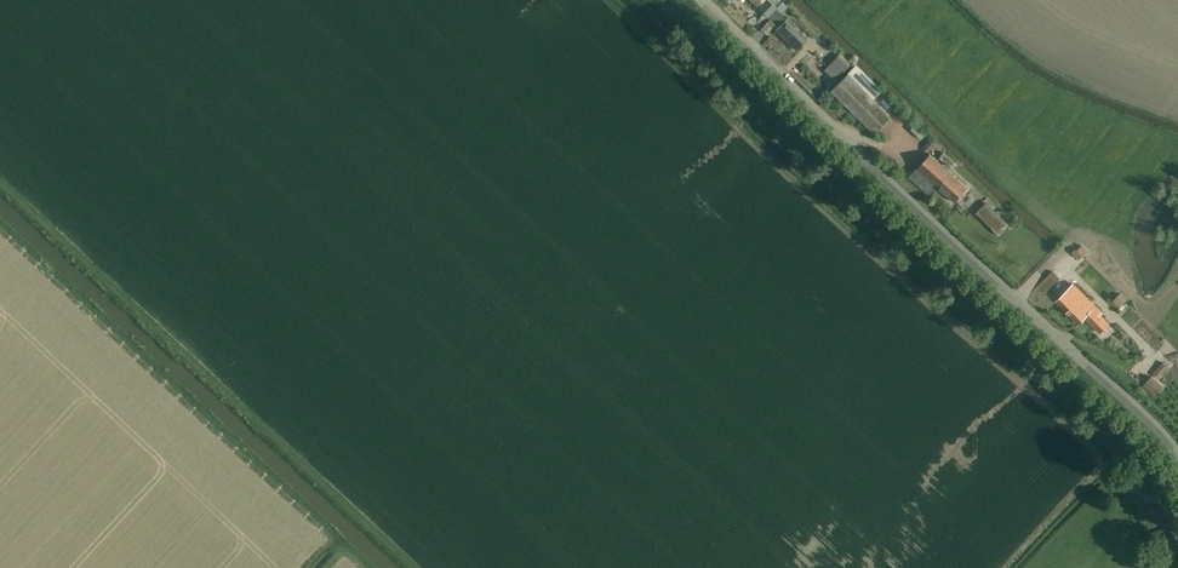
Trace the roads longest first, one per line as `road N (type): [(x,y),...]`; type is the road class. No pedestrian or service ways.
road 1 (tertiary): [(703,0),(1177,456)]
road 2 (track): [(0,234),(357,567)]

